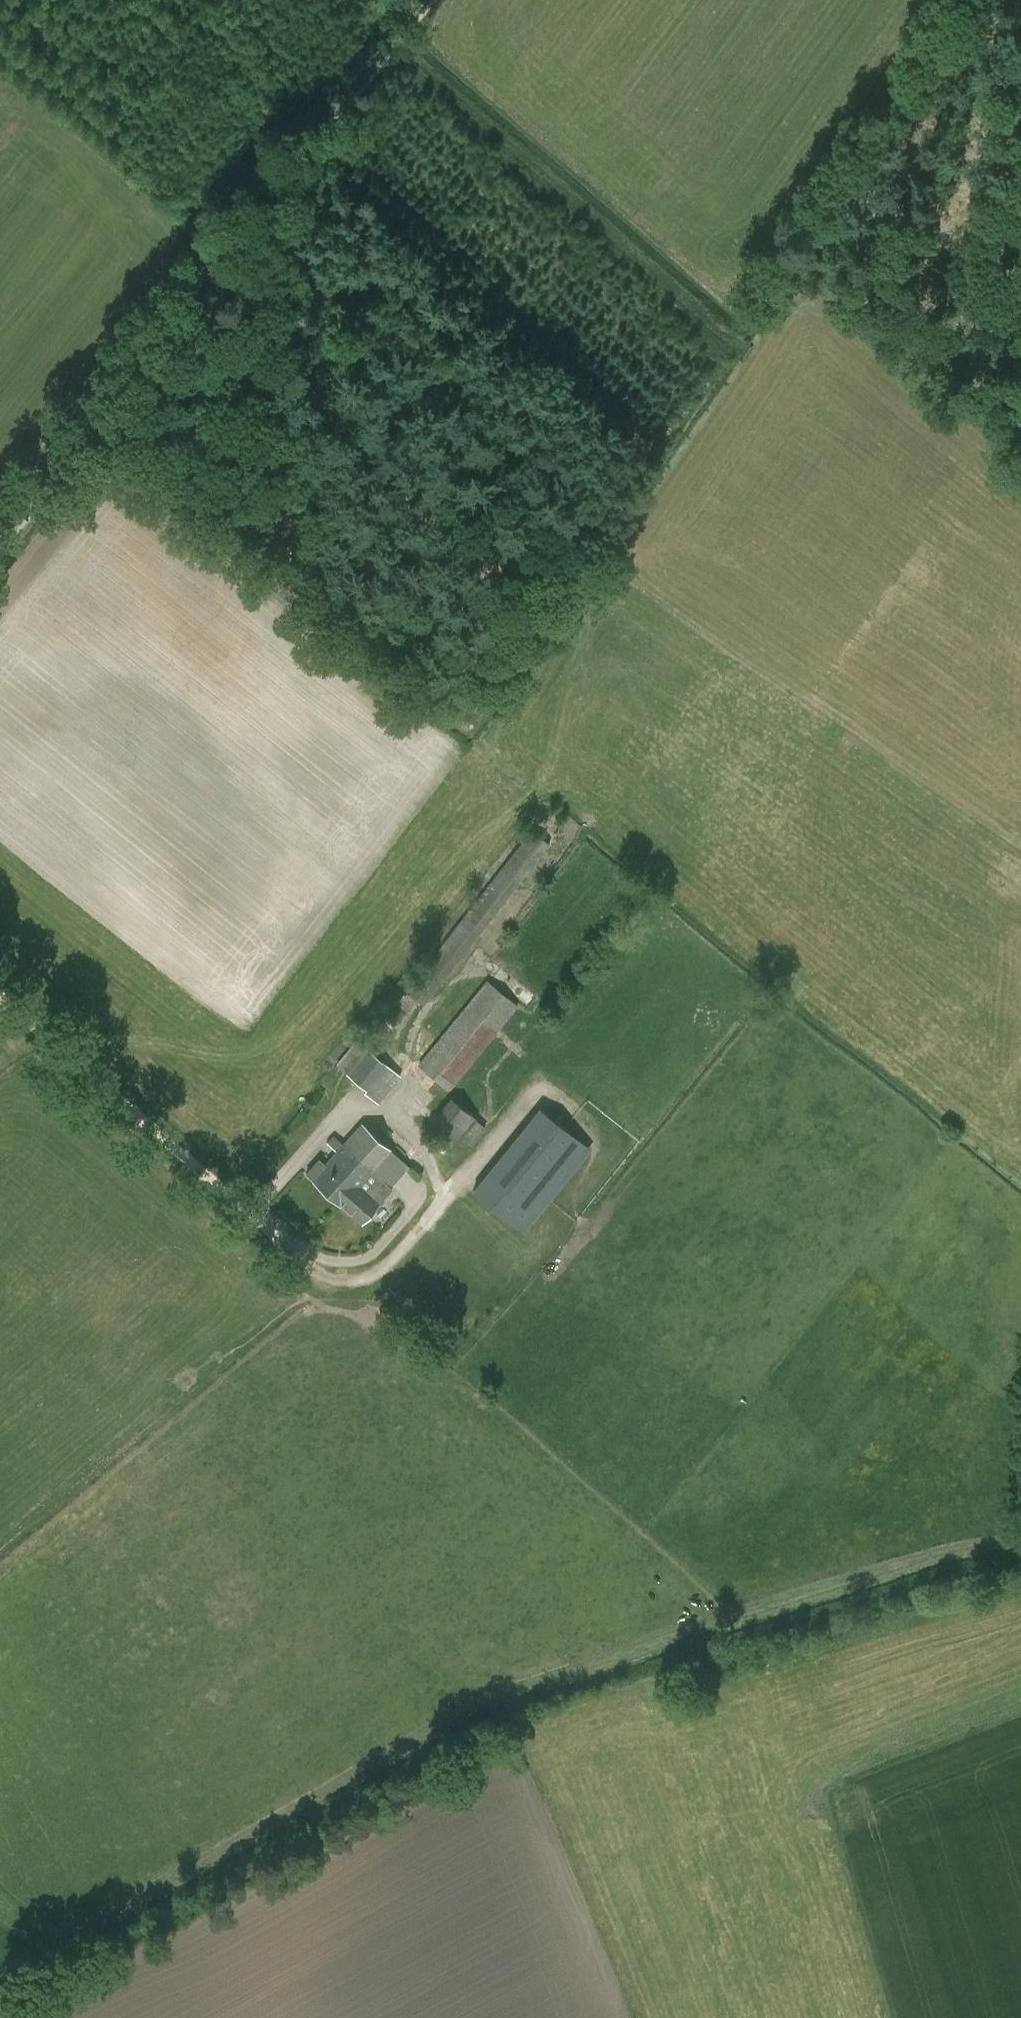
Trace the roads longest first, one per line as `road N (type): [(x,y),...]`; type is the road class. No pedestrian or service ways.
road 1 (track): [(423,0),(0,539)]
road 2 (track): [(391,40),(745,352)]
road 3 (track): [(318,1279),(0,995)]
road 4 (track): [(318,1279),(0,1550)]
road 5 (track): [(496,569),(190,297)]

